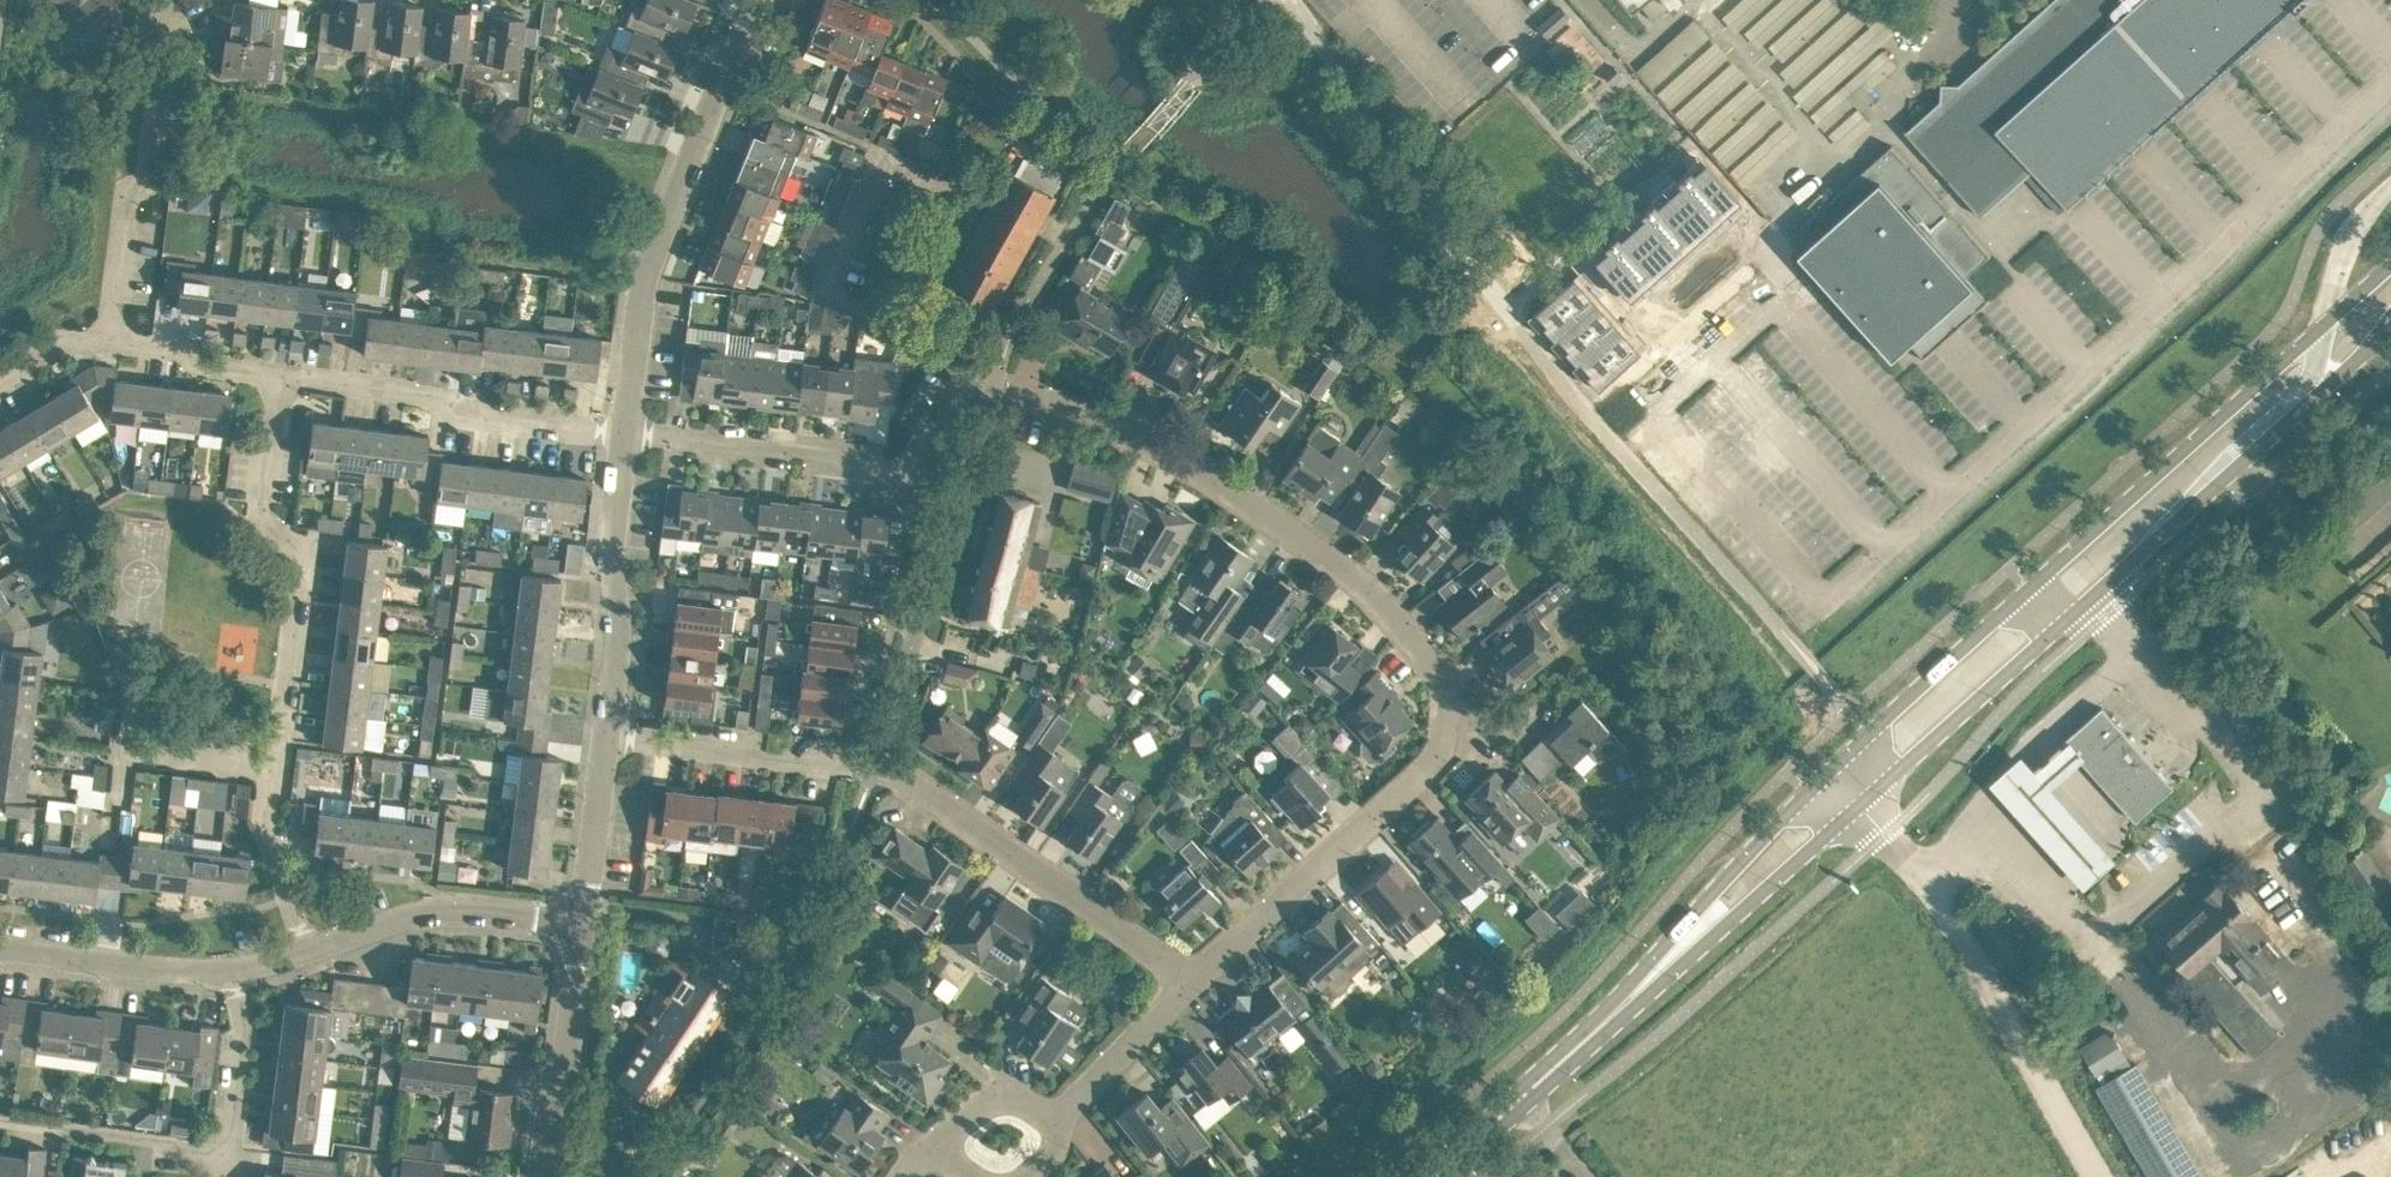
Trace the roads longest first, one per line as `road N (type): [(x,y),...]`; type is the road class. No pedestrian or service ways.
road 1 (secondary): [(2390,269),(2196,432),(1841,759),(1695,903),(1655,978)]
road 2 (residential): [(1194,978),(1431,764),(1441,743),(1444,688),(1383,601),(1192,463),(967,370)]
road 3 (secondary): [(1655,978),(1702,951),(2390,334)]
road 4 (residential): [(1194,978),(905,779),(609,736)]
road 5 (residential): [(623,432),(652,247),(754,0)]
road 6 (residential): [(276,374),(254,517),(300,555),(276,767)]
road 7 (residential): [(235,968),(244,1018),(226,1150),(205,1156),(0,1132)]
road 8 (residential): [(623,432),(894,472),(967,370)]
road 9 (track): [(1910,868),(2099,1176)]
road 10 (residential): [(623,432),(475,417),(410,392),(276,374)]
road 11 (residential): [(110,342),(163,0)]
road 12 (secondary): [(1416,1176),(1655,978)]
road 13 (residential): [(609,736),(618,627),(612,539),(623,432)]
road 14 (residential): [(967,370),(830,304),(822,275),(862,179)]
road 15 (residential): [(308,953),(408,915),(447,910),(584,925)]
road 16 (residential): [(547,1176),(584,925)]
road 17 (residential): [(0,944),(177,969),(235,968)]
road 18 (residential): [(1194,978),(1054,1121)]
road 19 (residential): [(276,767),(267,822),(308,953)]
road 20 (residential): [(584,925),(609,736)]
road 21 (residential): [(110,342),(276,374)]
road 22 (residential): [(276,767),(131,746)]
road 23 (residential): [(933,1146),(995,1100),(1026,1103),(1054,1121)]

